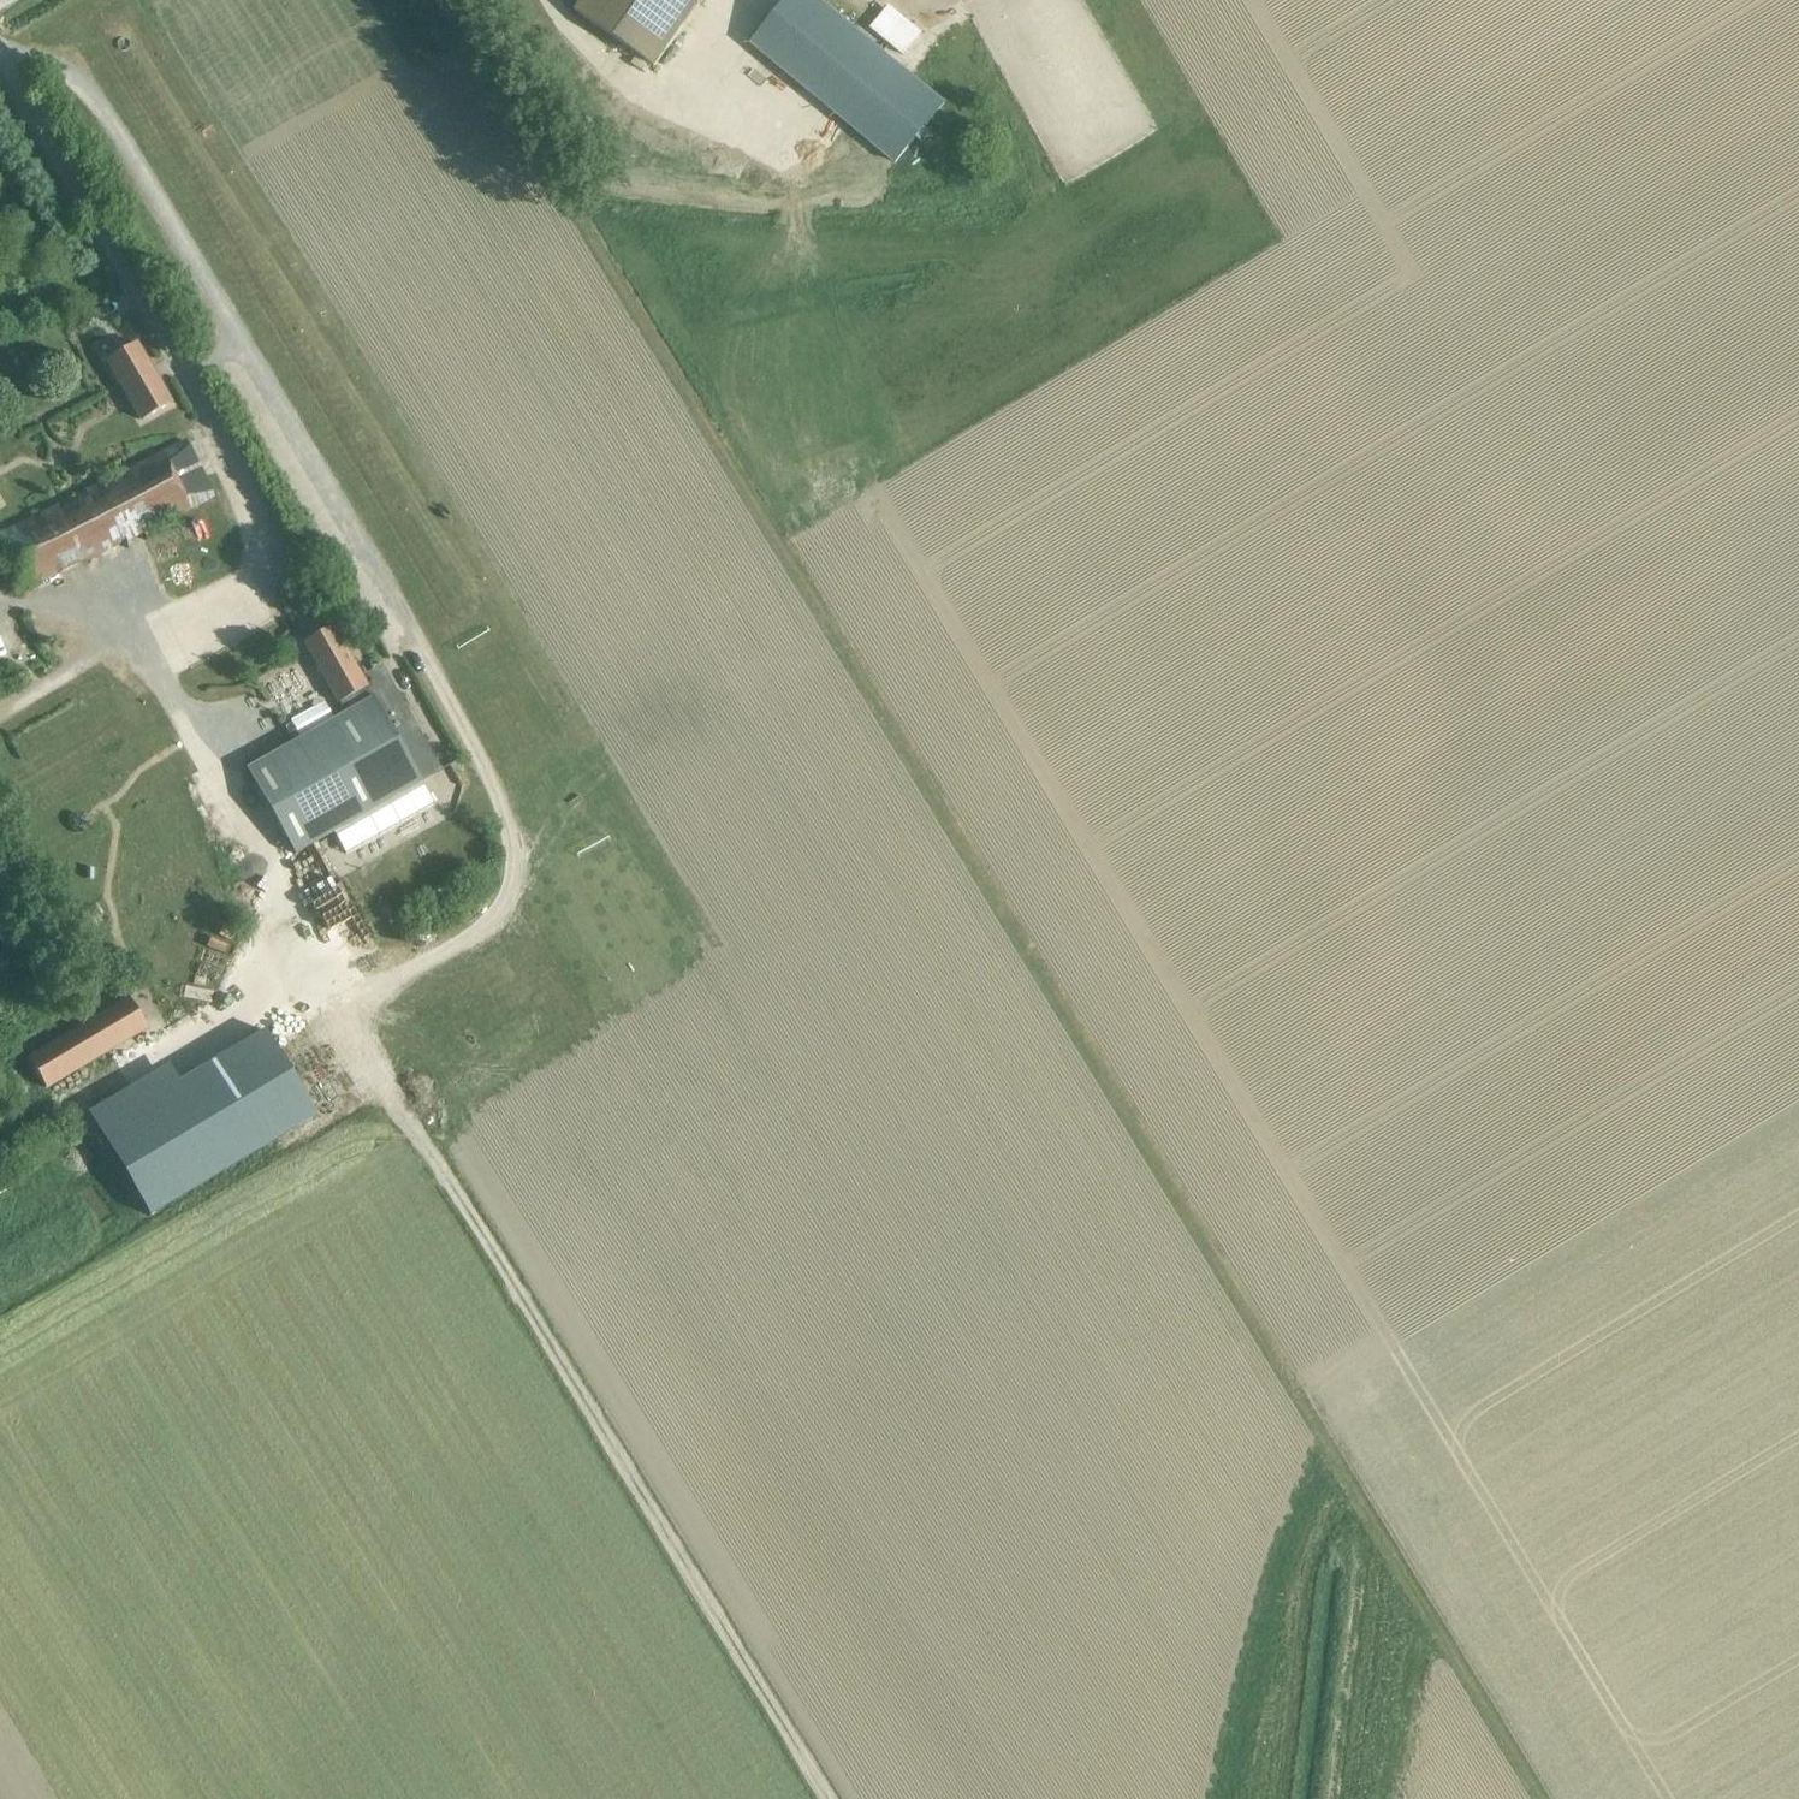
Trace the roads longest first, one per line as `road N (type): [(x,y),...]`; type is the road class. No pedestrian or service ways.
road 1 (track): [(0,63),(197,386),(274,557),(147,652),(348,1006),(830,1798)]

